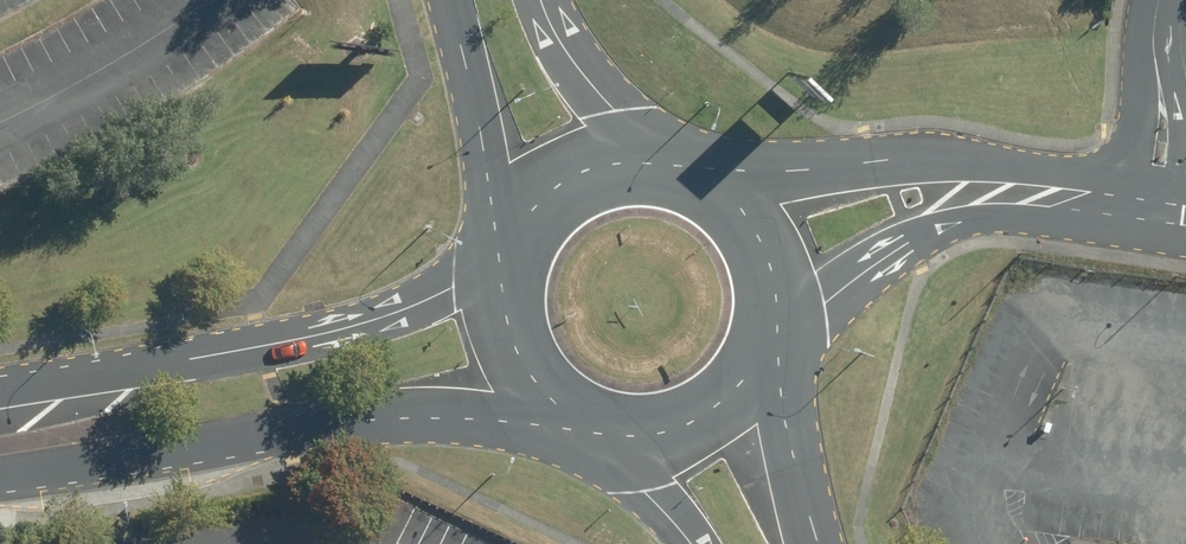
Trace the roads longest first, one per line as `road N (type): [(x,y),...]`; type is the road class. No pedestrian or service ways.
road 1 (secondary): [(545,416),(361,419),(0,468)]
road 2 (secondary): [(0,384),(318,334),(451,288),(500,259)]
road 3 (unclassified): [(719,185),(855,172),(1037,198)]
road 4 (unclassified): [(1037,198),(945,223),(782,320)]
road 5 (secondary): [(512,232),(450,0)]
road 6 (secondary): [(539,0),(578,71),(672,164)]
road 7 (secondary): [(512,232),(542,197),(581,172),(626,161),(672,164)]
road 8 (secondary): [(767,370),(818,543)]
road 9 (secondary): [(545,416),(516,383),(498,344),(493,302),(500,259)]
road 10 (secondary): [(719,185),(769,244),(782,320)]
road 11 (secondary): [(767,370),(717,426),(645,449)]
road 12 (unclassified): [(1037,198),(1185,215)]

